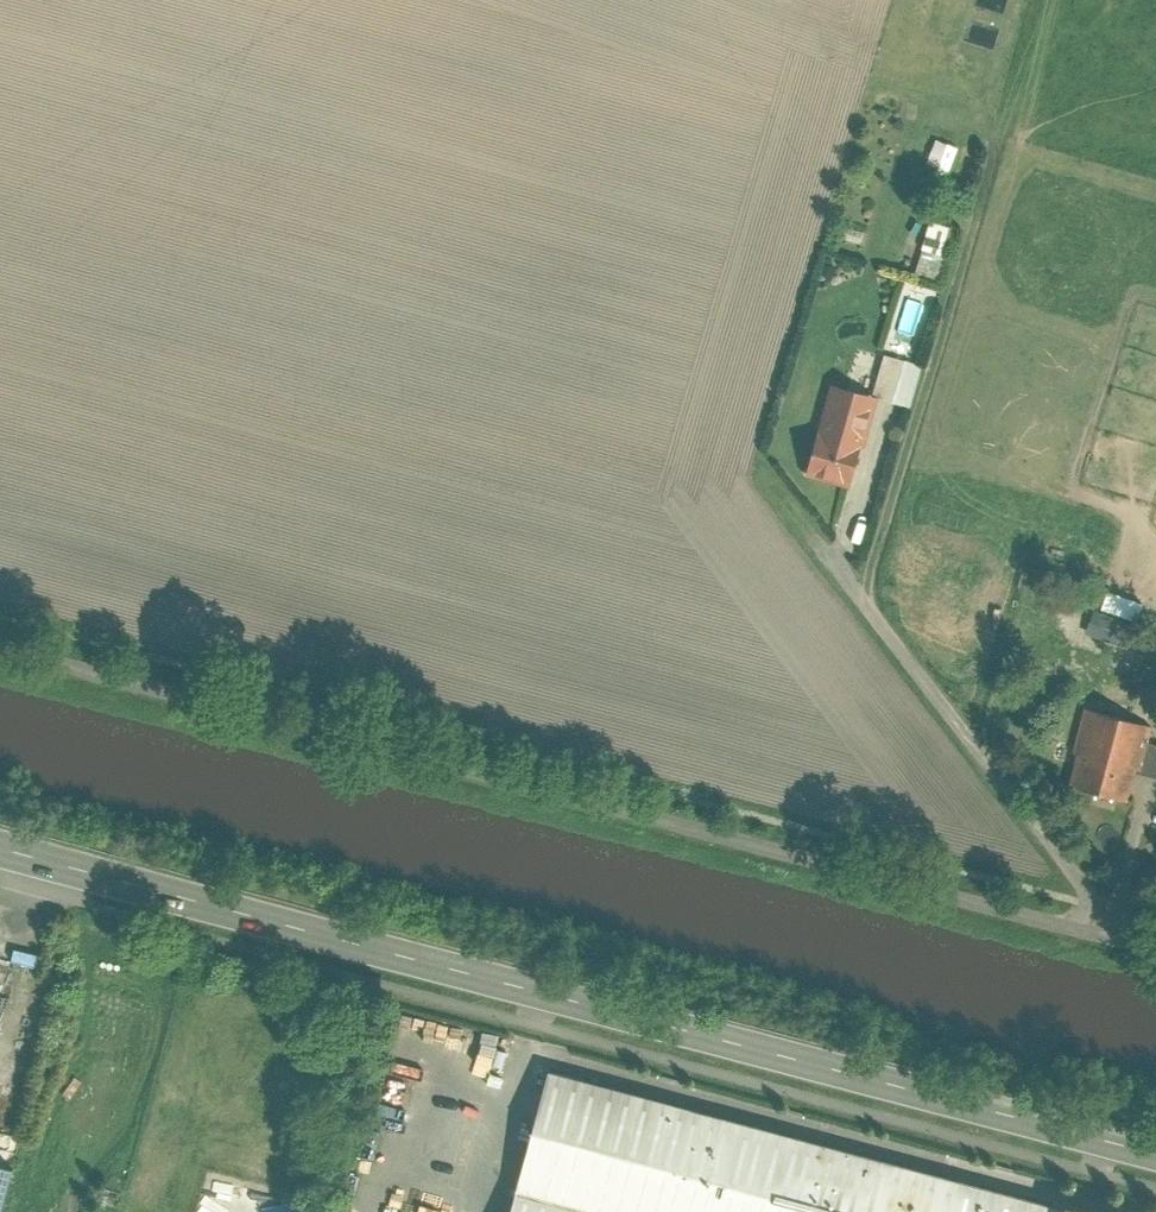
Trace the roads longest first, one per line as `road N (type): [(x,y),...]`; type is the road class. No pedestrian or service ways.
road 1 (primary): [(0,838),(1155,1149)]
road 2 (unclassified): [(0,647),(1155,944)]

